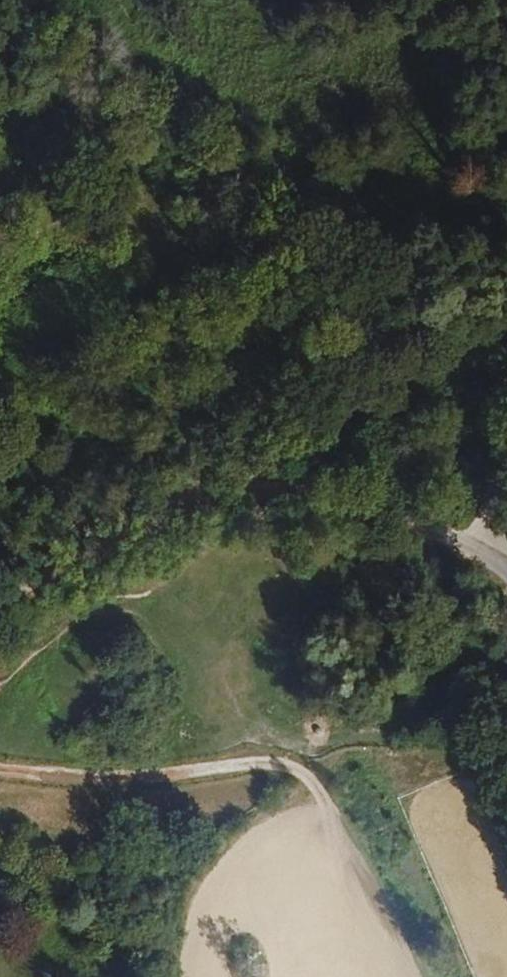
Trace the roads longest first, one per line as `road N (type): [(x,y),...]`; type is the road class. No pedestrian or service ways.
road 1 (track): [(0,601),(240,502),(326,494),(422,525)]
road 2 (track): [(312,793),(295,768),(169,779),(0,773)]
road 3 (unclassified): [(474,544),(493,407),(506,378)]

